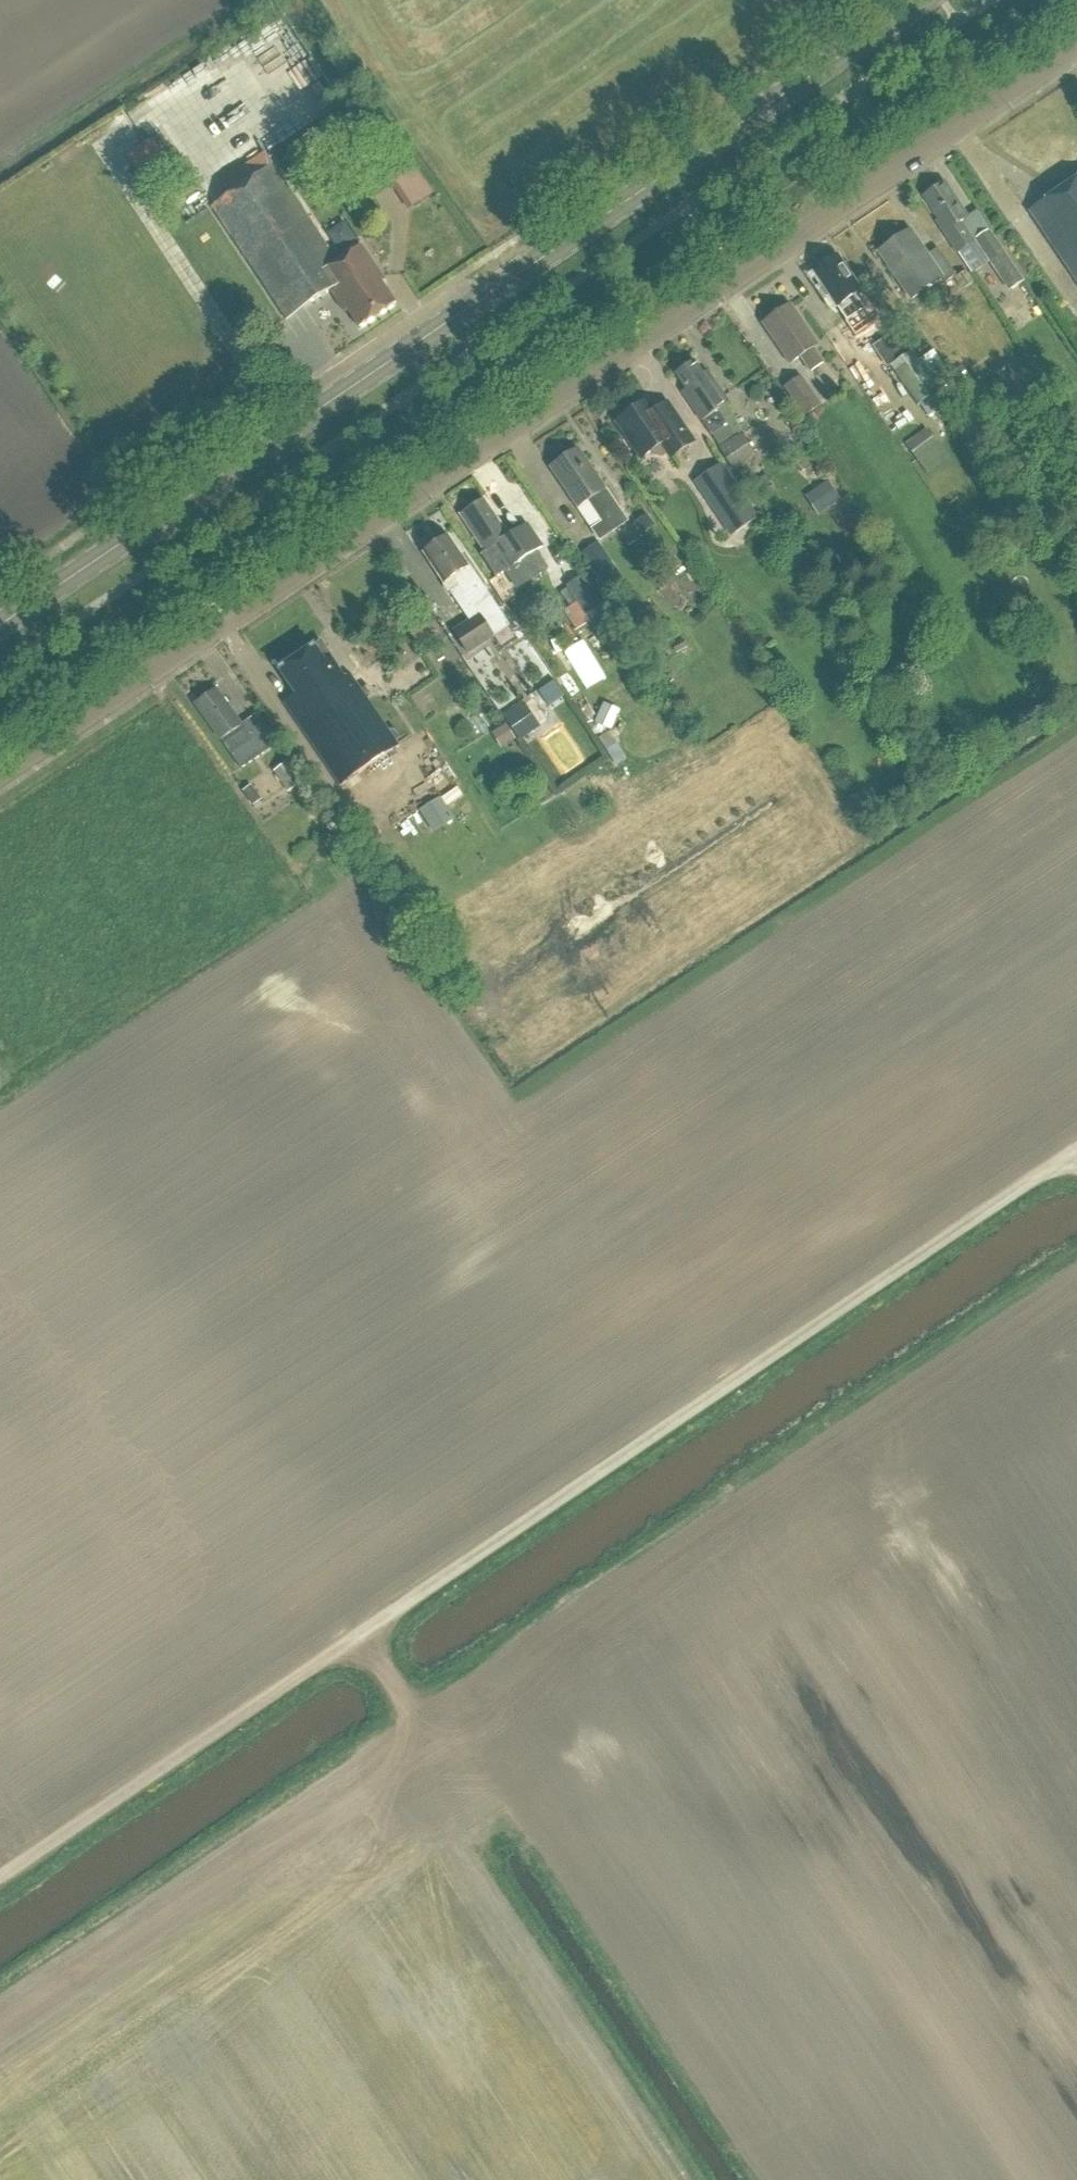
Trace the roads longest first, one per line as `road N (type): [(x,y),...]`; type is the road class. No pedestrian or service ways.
road 1 (unclassified): [(0,773),(1076,45)]
road 2 (unclassified): [(0,1876),(1076,1149)]
road 3 (secondary): [(0,624),(922,0)]

